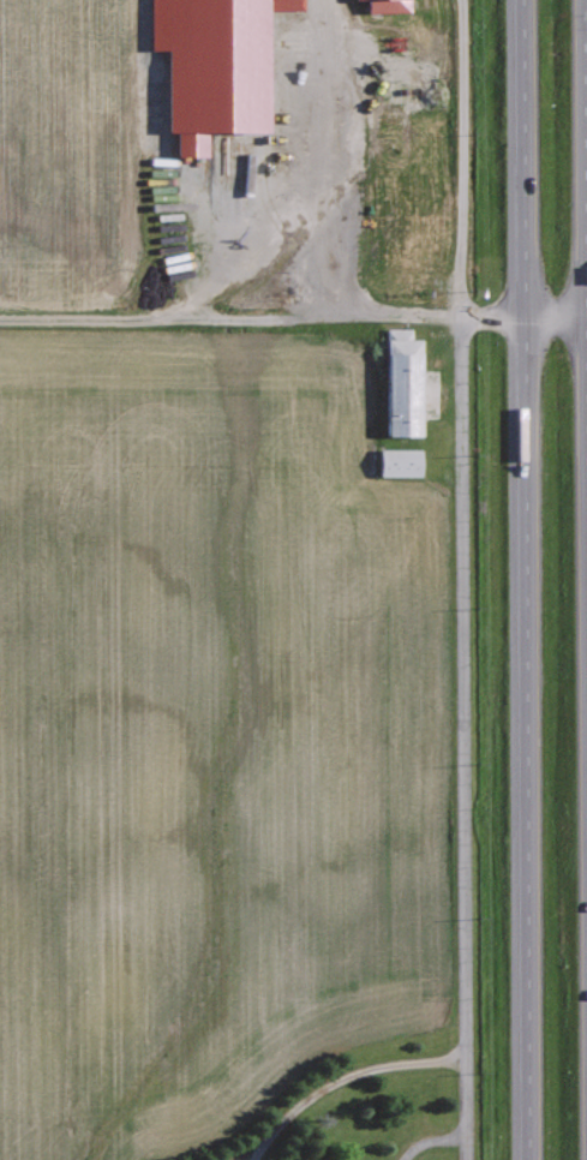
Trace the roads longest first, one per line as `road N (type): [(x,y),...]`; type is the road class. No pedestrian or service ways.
road 1 (trunk): [(530,0),(530,1159)]
road 2 (trunk): [(586,413),(584,0)]

